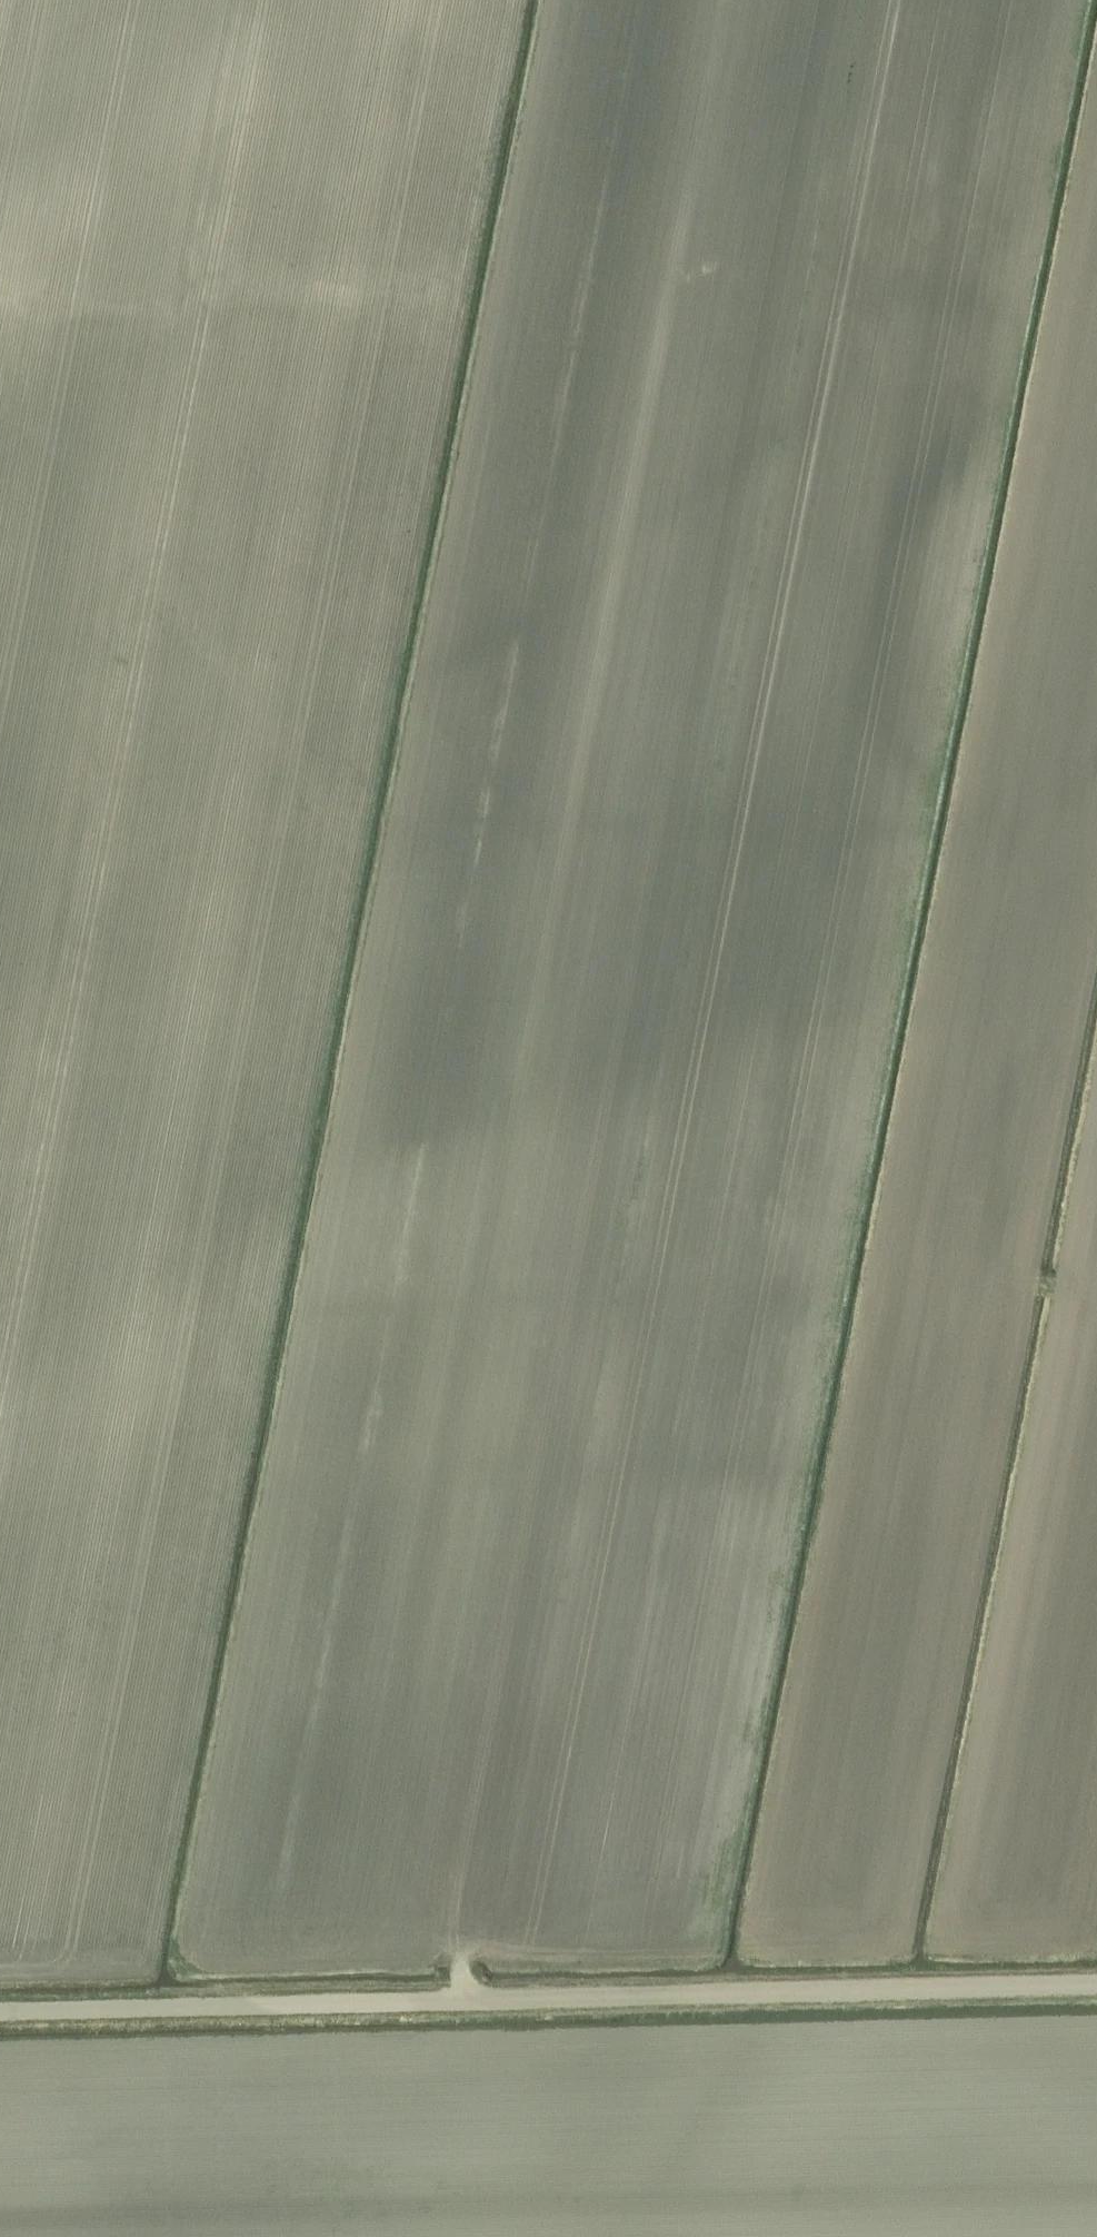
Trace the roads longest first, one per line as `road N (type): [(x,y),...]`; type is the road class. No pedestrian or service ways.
road 1 (track): [(1096,1985),(0,2012)]

